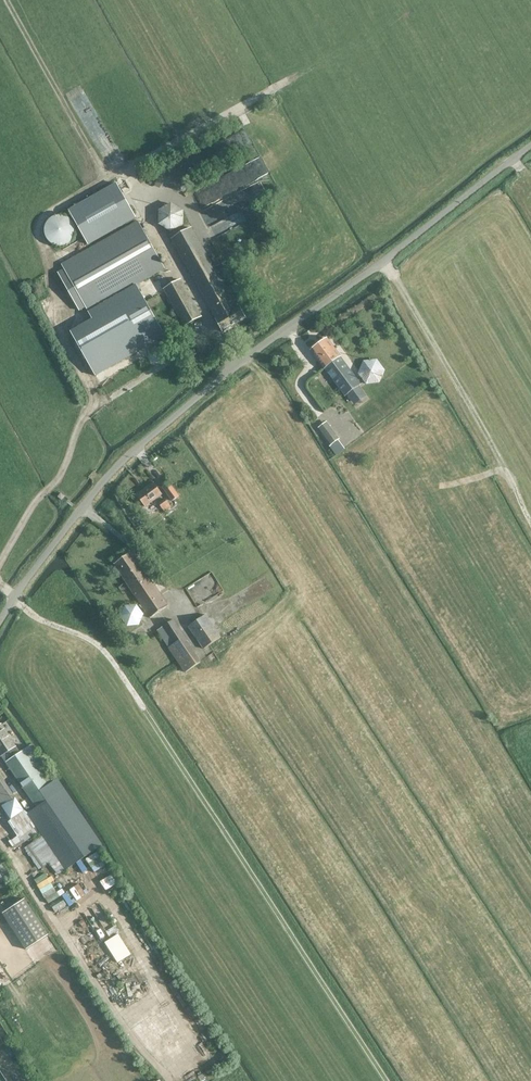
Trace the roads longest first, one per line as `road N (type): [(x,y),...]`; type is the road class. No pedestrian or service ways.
road 1 (unclassified): [(0,621),(119,464),(530,146)]
road 2 (track): [(384,1080),(107,655),(34,618),(0,586)]
road 3 (track): [(214,334),(124,170),(280,85)]
road 4 (track): [(0,564),(36,499),(58,479),(83,415),(214,334)]
road 5 (track): [(506,470),(383,261)]
road 6 (track): [(124,170),(104,175),(7,0)]
road 7 (track): [(530,523),(506,470),(442,486)]

